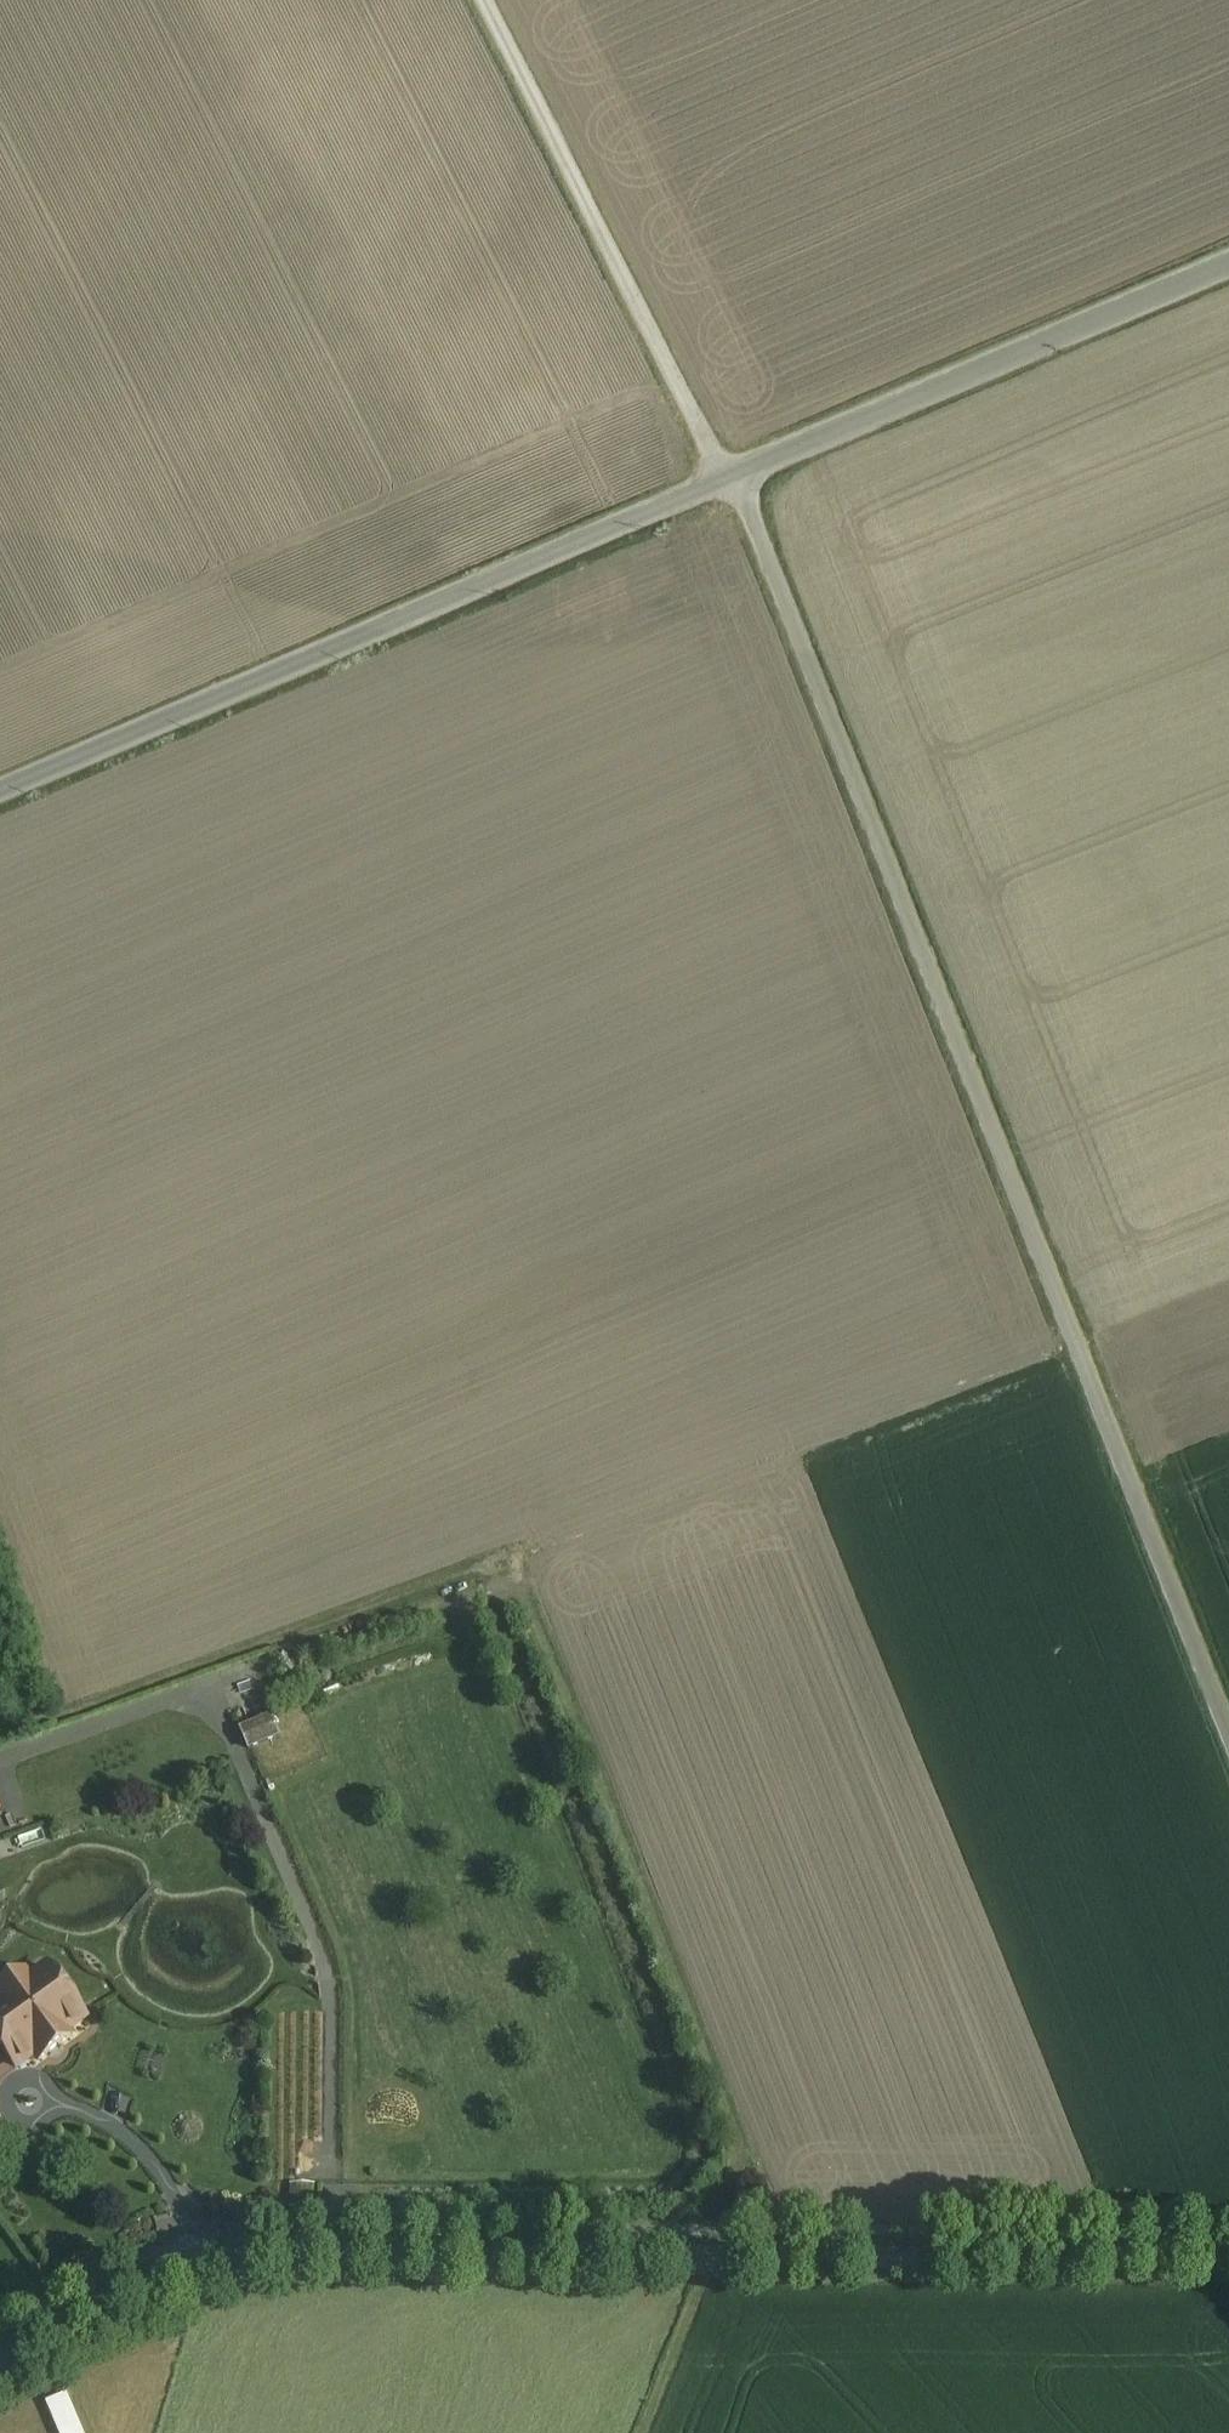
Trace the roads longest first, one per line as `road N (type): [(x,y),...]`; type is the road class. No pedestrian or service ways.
road 1 (unclassified): [(726,479),(741,494),(1228,1735)]
road 2 (residential): [(0,2360),(158,2283),(287,2260),(1228,2256)]
road 3 (unclassified): [(0,788),(726,479)]
road 4 (unclassified): [(726,479),(1228,261)]
road 5 (track): [(485,0),(726,479)]

